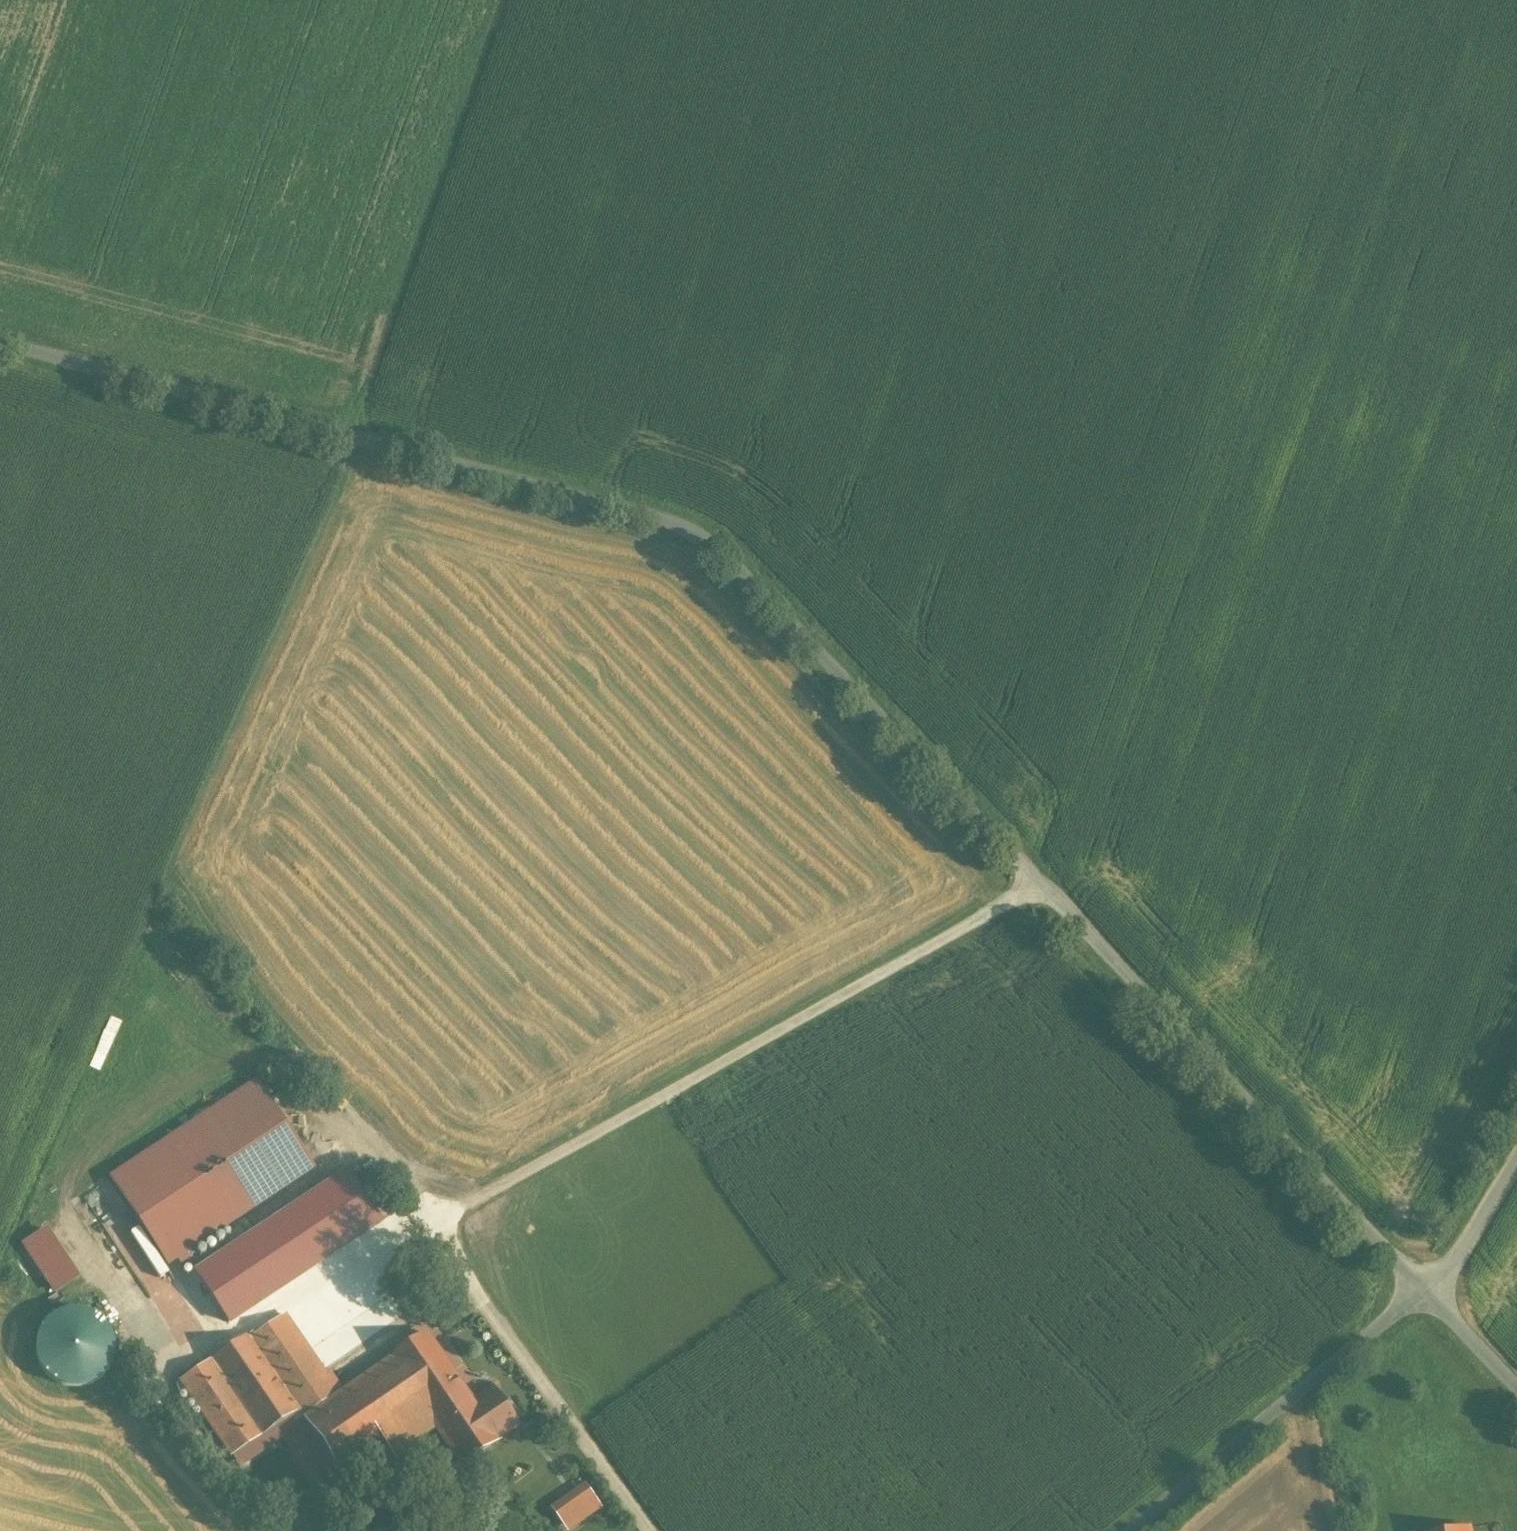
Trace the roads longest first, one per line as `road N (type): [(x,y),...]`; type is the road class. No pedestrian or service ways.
road 1 (unclassified): [(0,329),(603,491),(689,521),(736,550),(1430,1281)]
road 2 (unclassified): [(1430,1281),(1134,1530)]
road 3 (unclassified): [(1516,1162),(1476,1230),(1430,1281)]
road 4 (unclassified): [(1430,1281),(1516,1373)]

